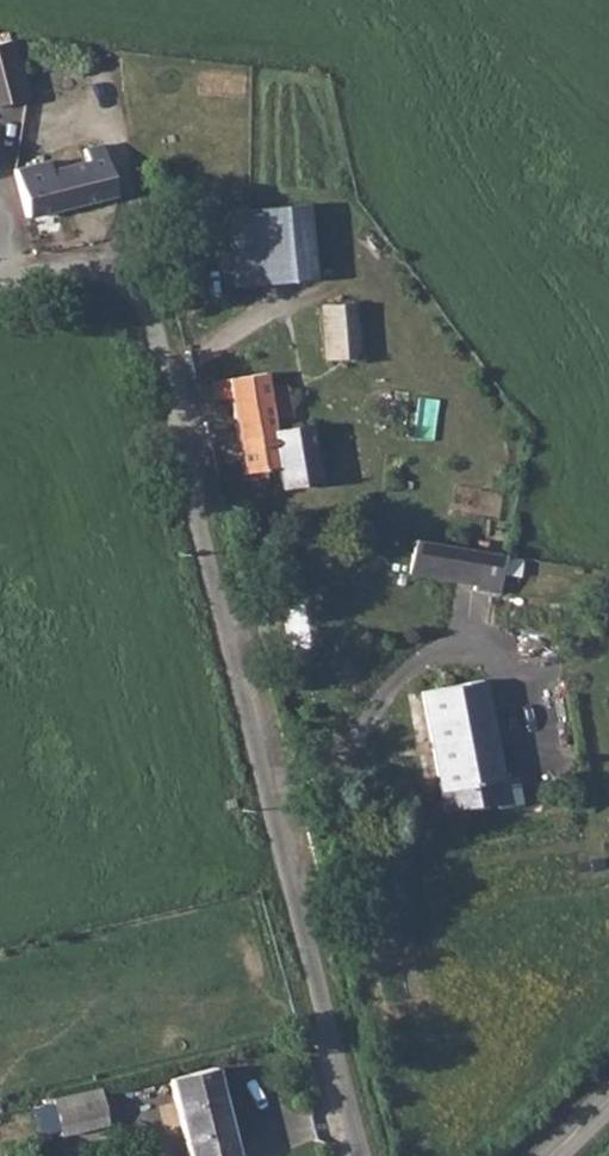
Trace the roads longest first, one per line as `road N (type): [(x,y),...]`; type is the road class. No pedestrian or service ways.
road 1 (unclassified): [(0,290),(47,276),(119,283),(150,327),(365,1155)]

